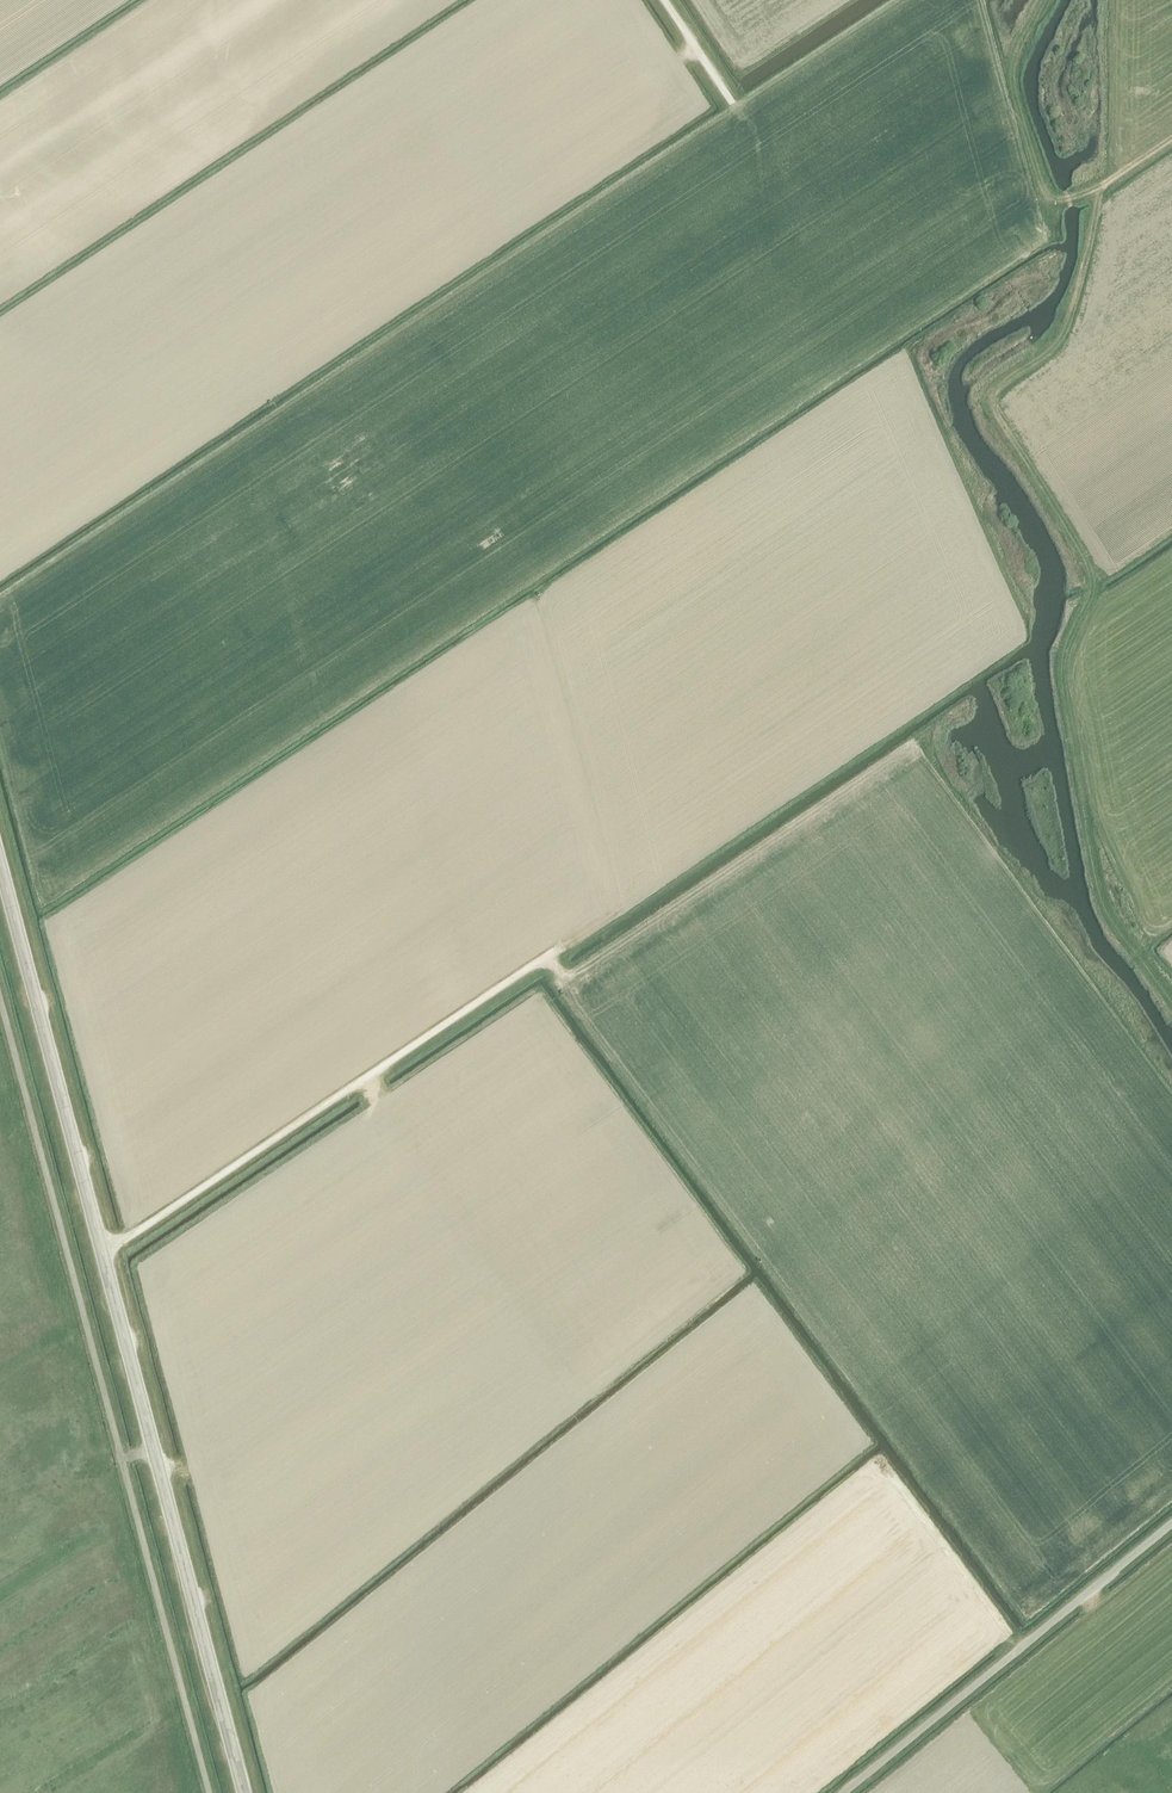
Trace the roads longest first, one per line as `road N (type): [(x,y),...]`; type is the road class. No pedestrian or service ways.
road 1 (track): [(1171,991),(1111,889),(1088,800),(1067,659),(1094,576),(992,404),(999,387),(1055,350),(1070,322),(1099,200),(1099,189),(1055,201),(1045,196),(1016,76),(1021,49),(1051,0)]
road 2 (tertiary): [(244,1792),(0,865)]
road 3 (track): [(101,1249),(558,949)]
road 4 (unclassified): [(843,1792),(1171,1523)]
road 5 (track): [(733,105),(663,0)]

